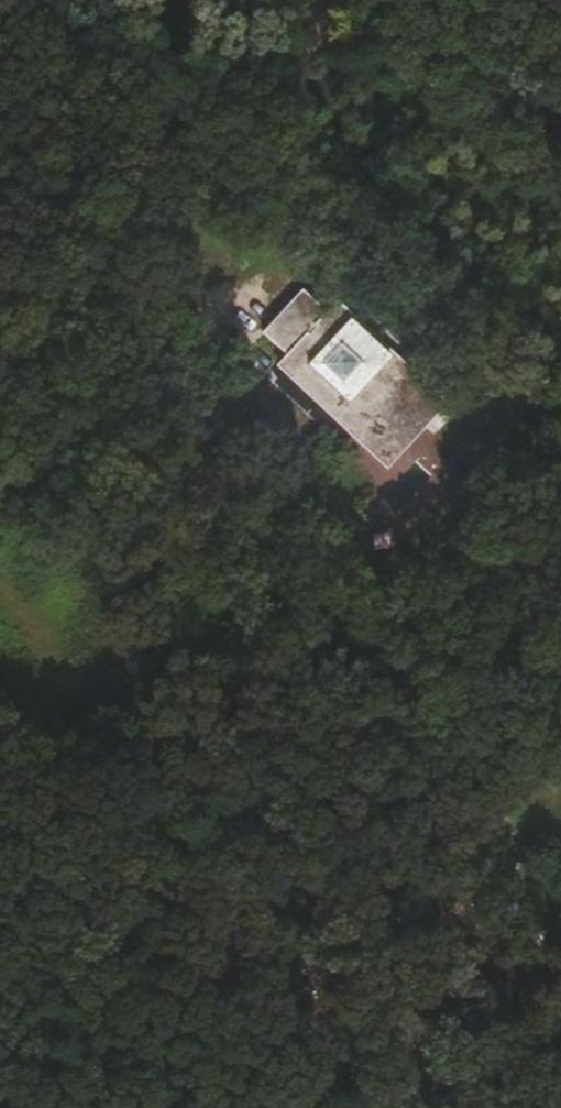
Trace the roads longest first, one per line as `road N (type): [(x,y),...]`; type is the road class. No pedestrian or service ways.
road 1 (residential): [(351,0),(0,385)]

